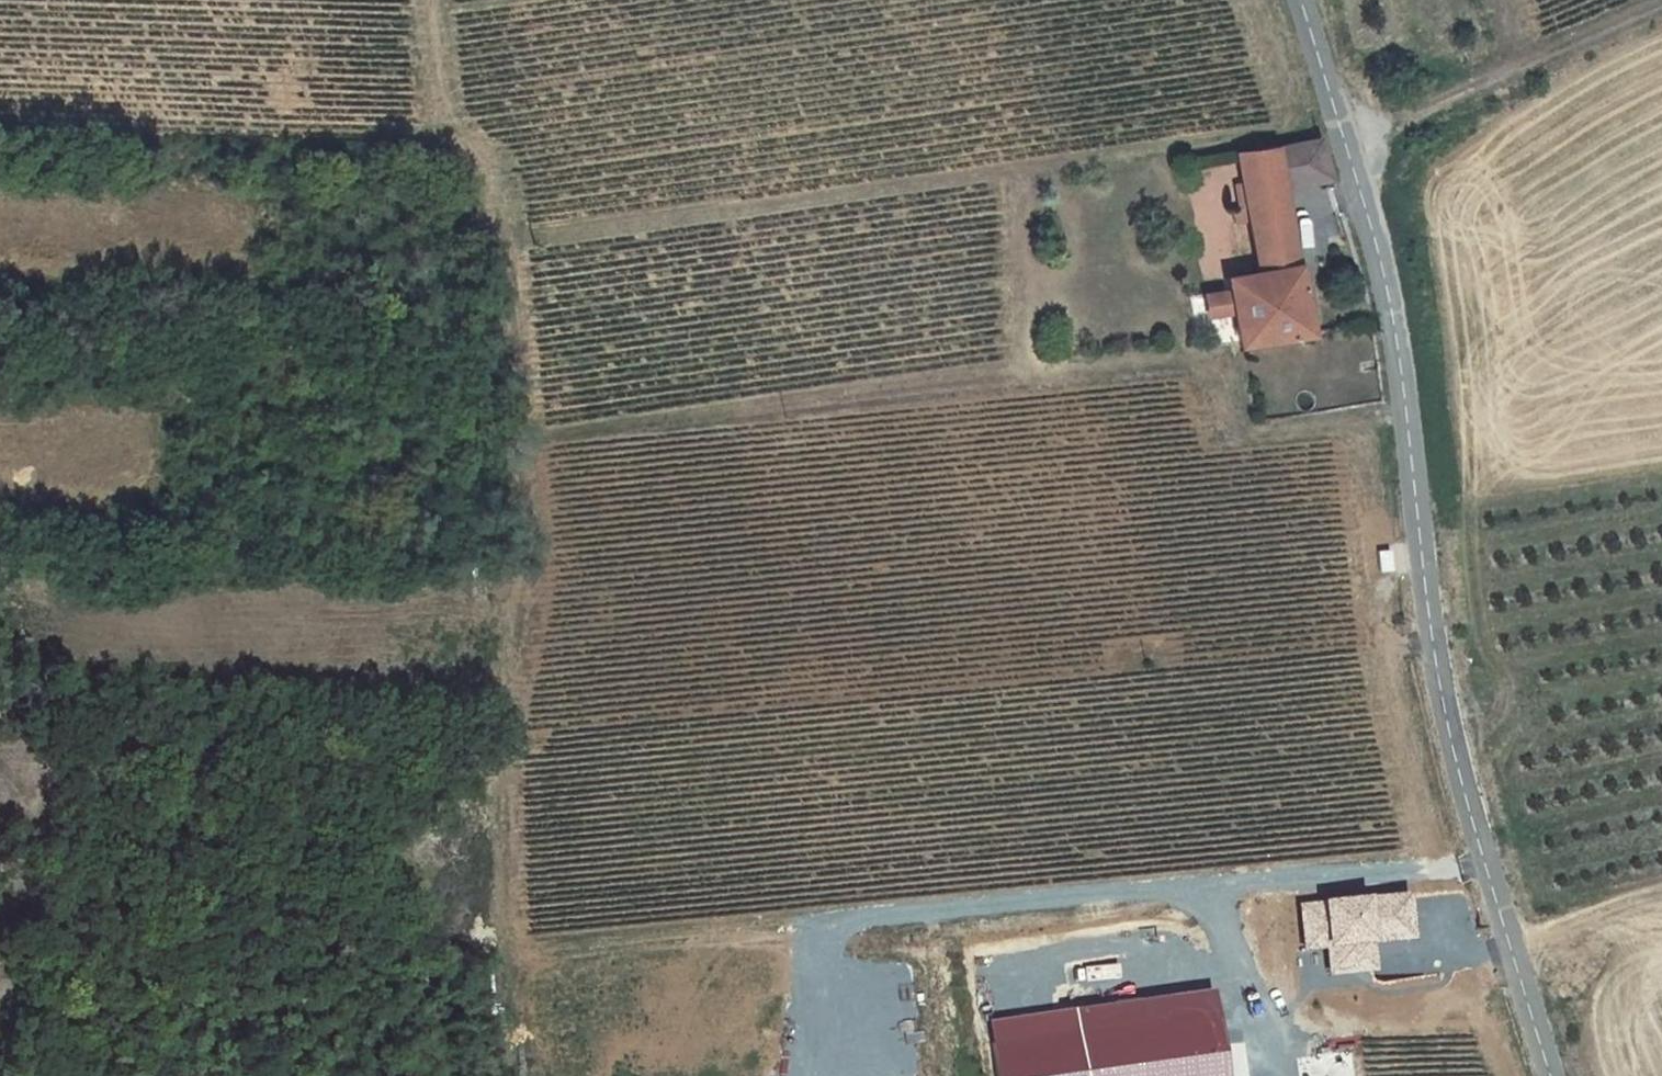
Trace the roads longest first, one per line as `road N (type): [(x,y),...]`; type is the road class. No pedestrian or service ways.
road 1 (tertiary): [(1305,0),(1355,146),(1459,776),(1555,1075)]
road 2 (track): [(1355,146),(1661,9)]

